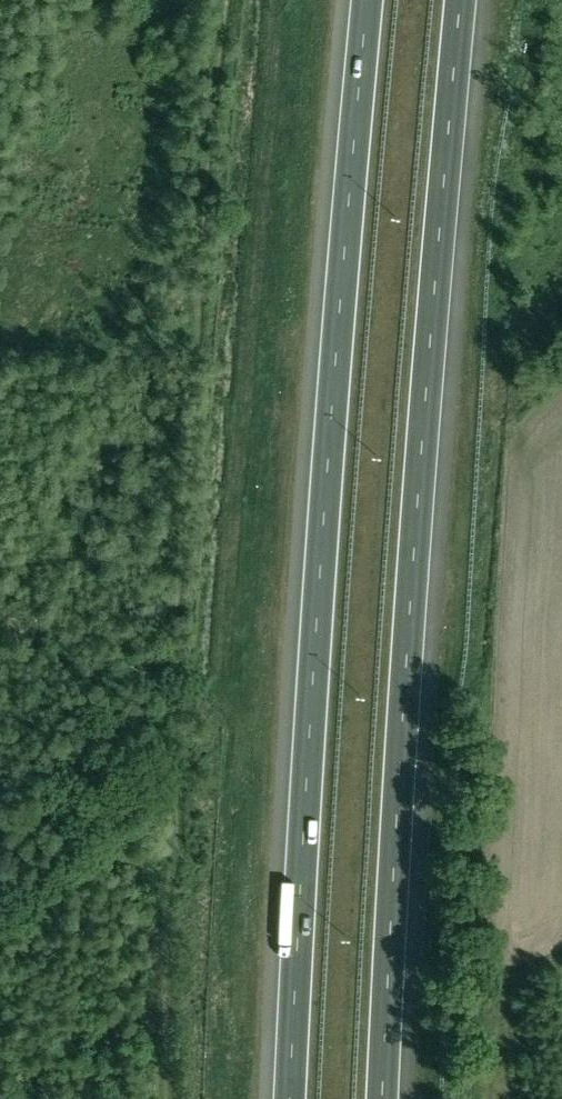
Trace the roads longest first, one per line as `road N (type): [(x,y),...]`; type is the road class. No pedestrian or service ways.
road 1 (motorway): [(385,1098),(406,696),(463,0)]
road 2 (motorway): [(365,0),(310,695),(289,1098)]
road 3 (track): [(165,1098),(179,617),(226,0)]

